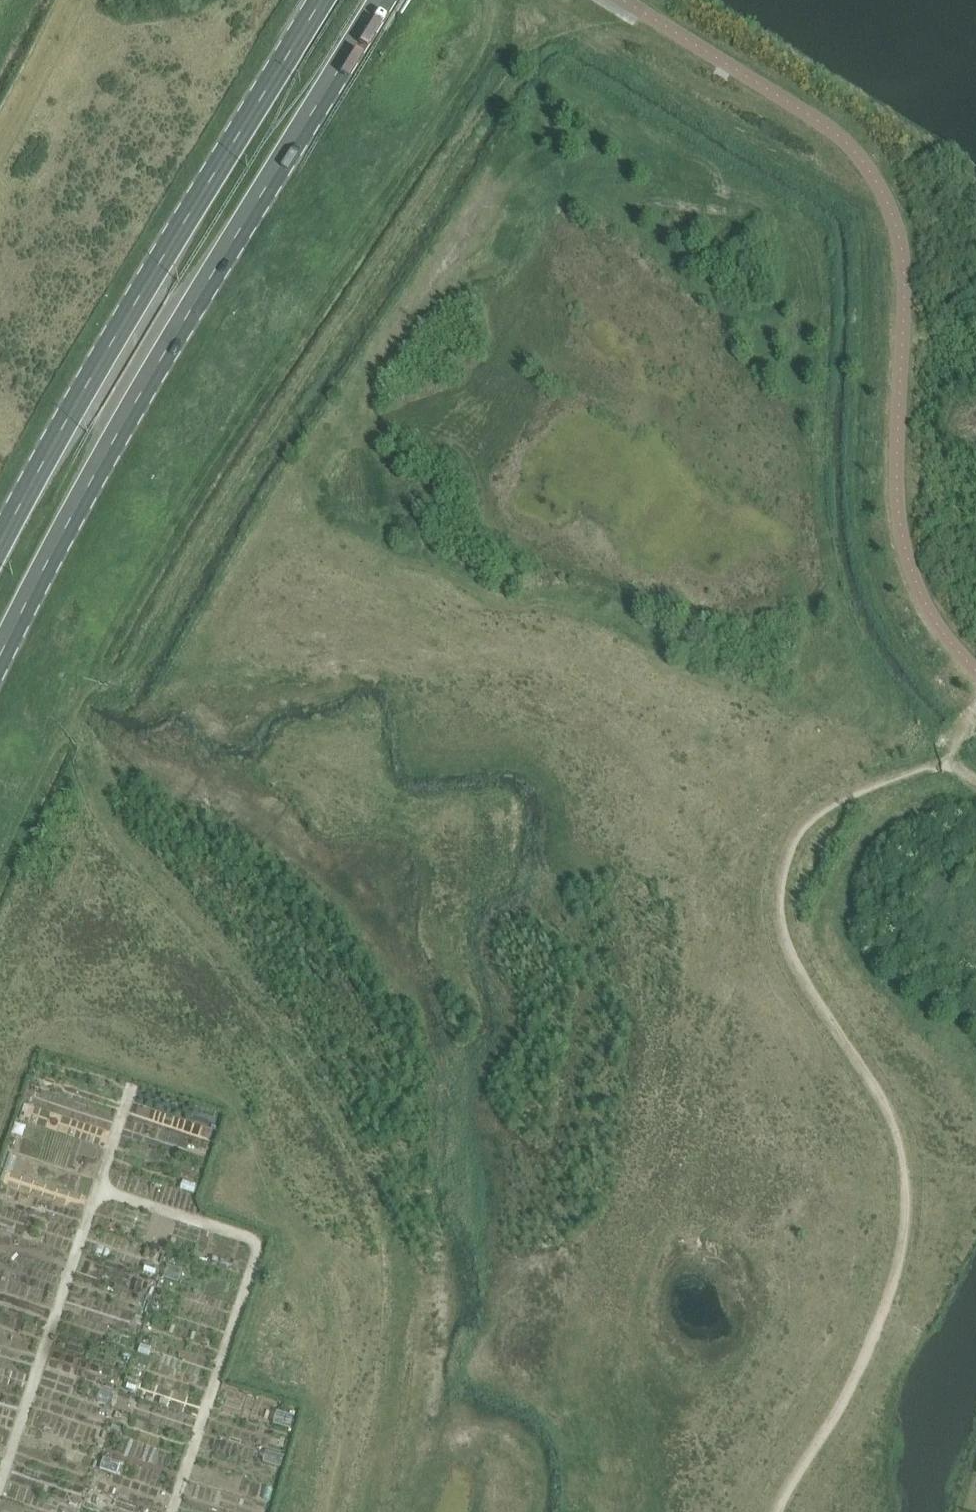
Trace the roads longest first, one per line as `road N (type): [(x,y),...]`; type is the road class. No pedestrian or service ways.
road 1 (track): [(0,1484),(99,1187),(257,1243),(171,1511)]
road 2 (primary): [(0,656),(167,350),(384,0)]
road 3 (primary): [(324,0),(119,328),(0,541)]

